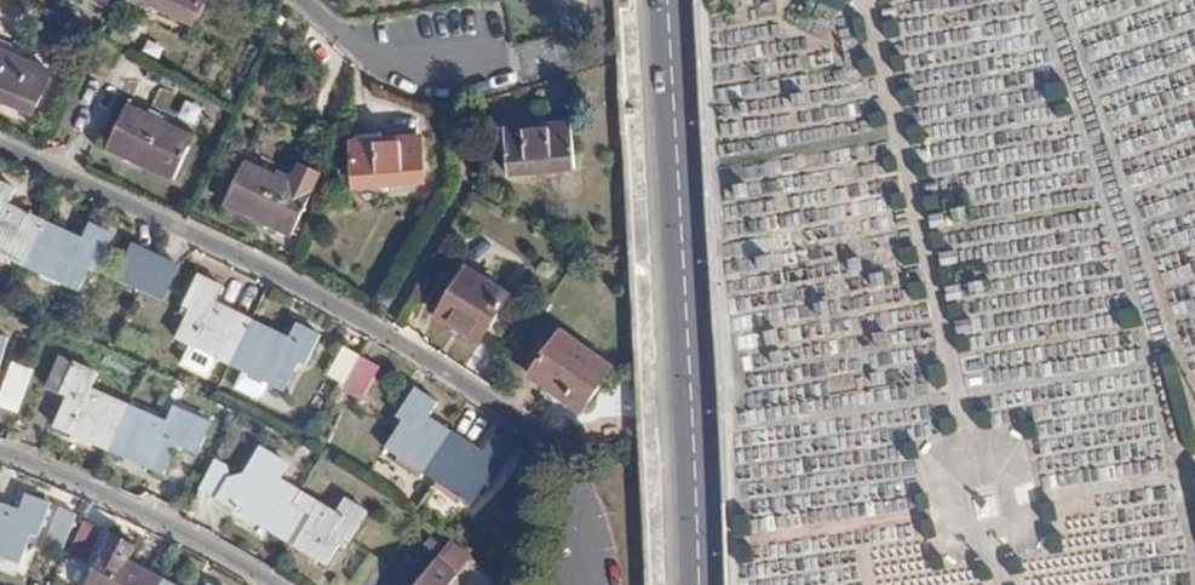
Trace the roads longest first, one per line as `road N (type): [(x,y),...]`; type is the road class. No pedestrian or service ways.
road 1 (residential): [(0,146),(221,247),(385,337),(555,446),(579,486),(589,584)]
road 2 (primary): [(697,584),(666,0)]
road 3 (residential): [(0,452),(97,491),(276,584)]
road 4 (residential): [(303,0),(370,51),(478,57)]

